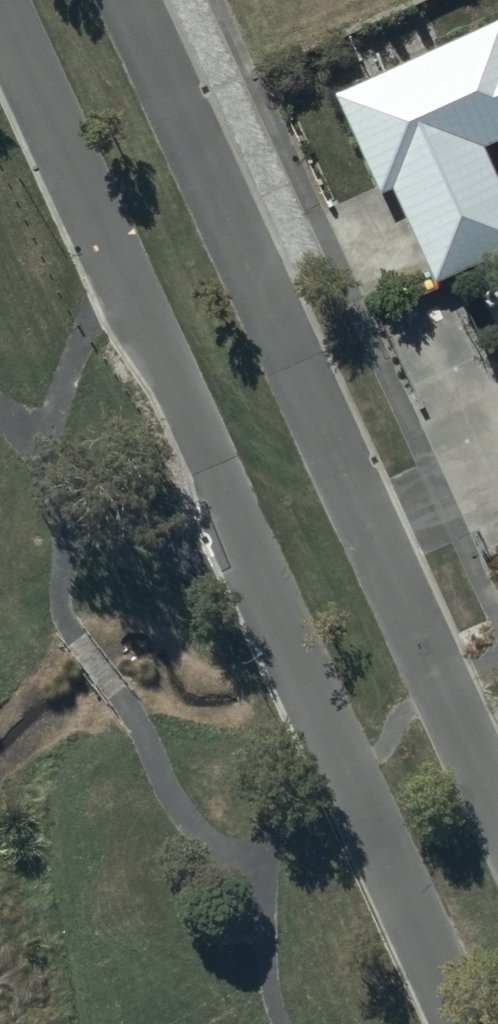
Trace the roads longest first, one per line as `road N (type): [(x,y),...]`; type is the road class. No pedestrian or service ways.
road 1 (residential): [(463,1023),(0,8)]
road 2 (residential): [(131,0),(497,803)]

